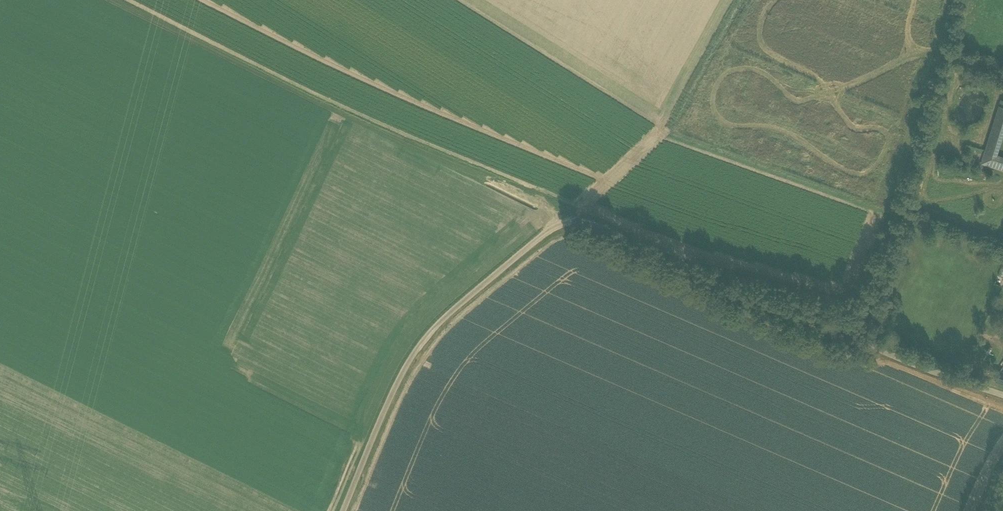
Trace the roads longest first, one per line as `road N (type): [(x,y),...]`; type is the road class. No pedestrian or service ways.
road 1 (unclassified): [(346,510),(422,342),(583,214),(1002,394)]
road 2 (track): [(112,0),(278,86),(583,214)]
road 3 (track): [(855,333),(891,241),(954,0)]

